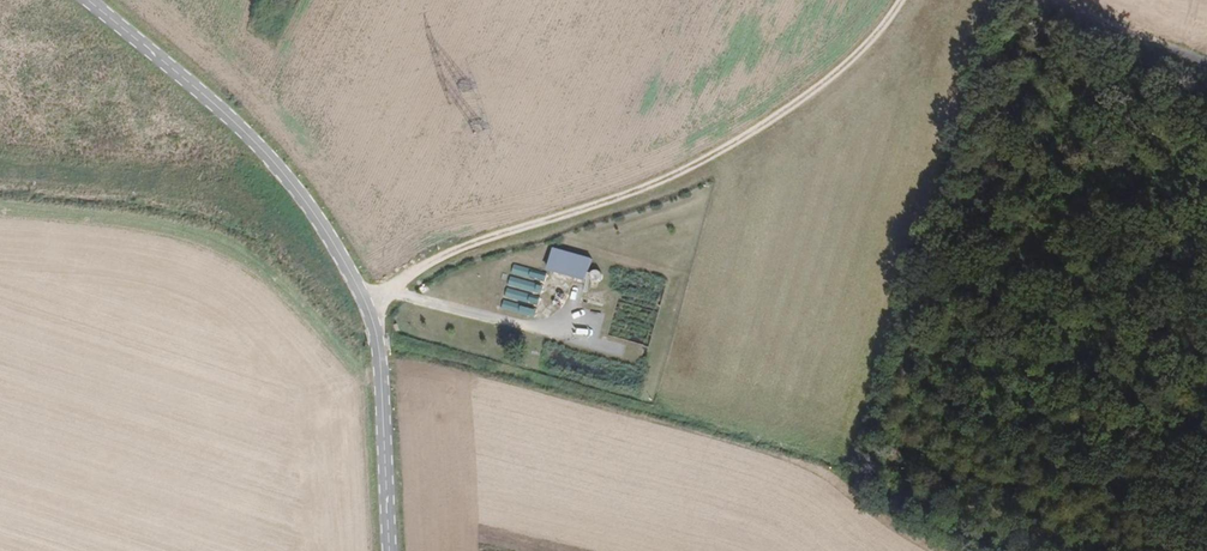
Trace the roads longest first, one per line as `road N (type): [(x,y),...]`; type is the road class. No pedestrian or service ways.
road 1 (tertiary): [(383,550),(381,350),(369,313),(325,237),(240,125),(94,0)]
road 2 (track): [(903,0),(888,25),(813,94),(717,157),(456,252),(415,273),(369,313)]
road 3 (track): [(1031,0),(1057,58),(1122,112),(1206,150)]
road 4 (track): [(1067,0),(1176,59),(1206,68)]

